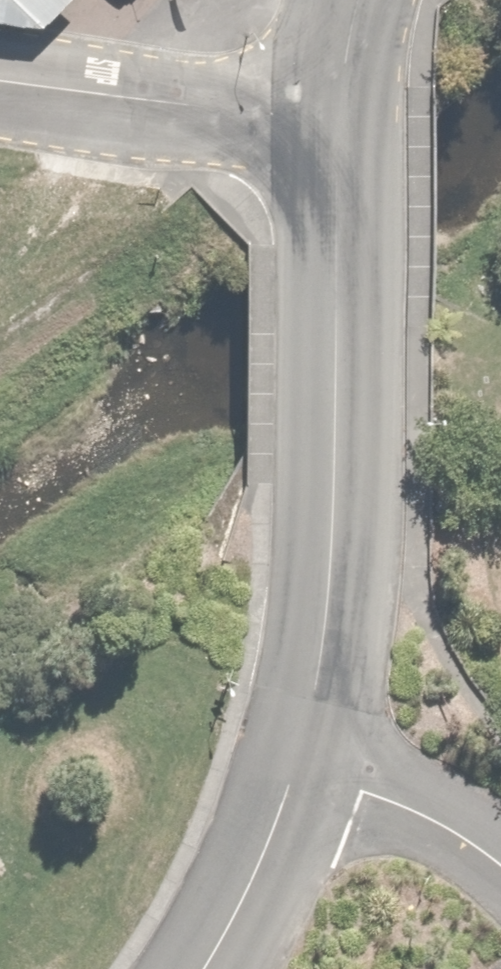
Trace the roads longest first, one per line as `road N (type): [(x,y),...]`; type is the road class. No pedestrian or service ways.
road 1 (unclassified): [(340,102),(329,588),(303,762)]
road 2 (unclassified): [(0,77),(273,110),(340,102)]
road 3 (unclassified): [(303,762),(201,968)]
road 4 (residential): [(500,864),(462,829),(303,762)]

